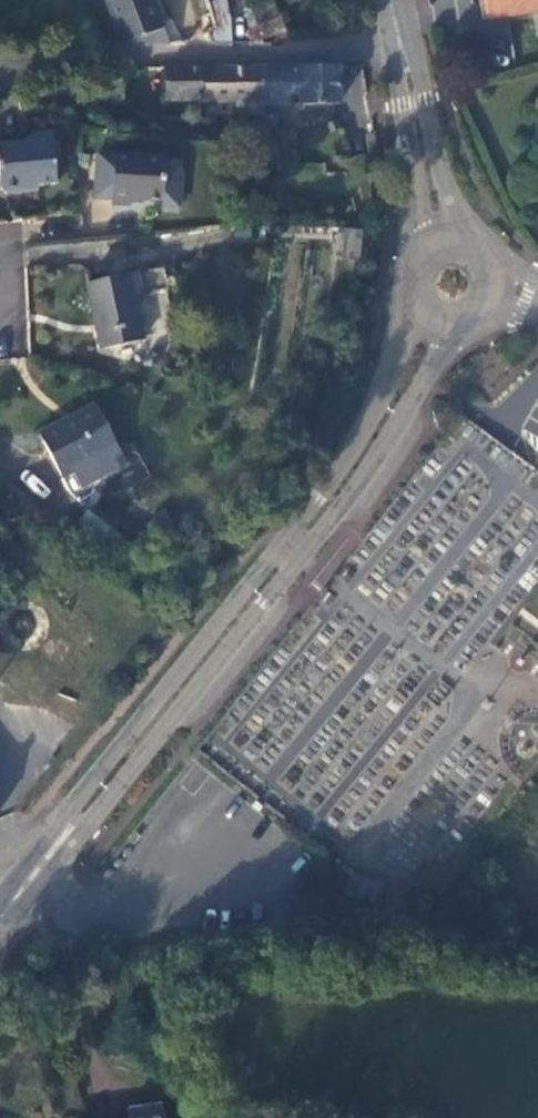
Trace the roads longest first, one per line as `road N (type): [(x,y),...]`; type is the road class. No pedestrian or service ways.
road 1 (secondary): [(52,842),(90,809),(312,544),(384,451),(455,327)]
road 2 (secondary): [(418,308),(354,439),(292,528),(78,795),(52,842)]
road 3 (residential): [(409,49),(13,55)]
road 4 (track): [(101,909),(170,1117)]
road 5 (secondary): [(443,238),(409,49)]
road 6 (residential): [(0,347),(17,346),(9,233)]

